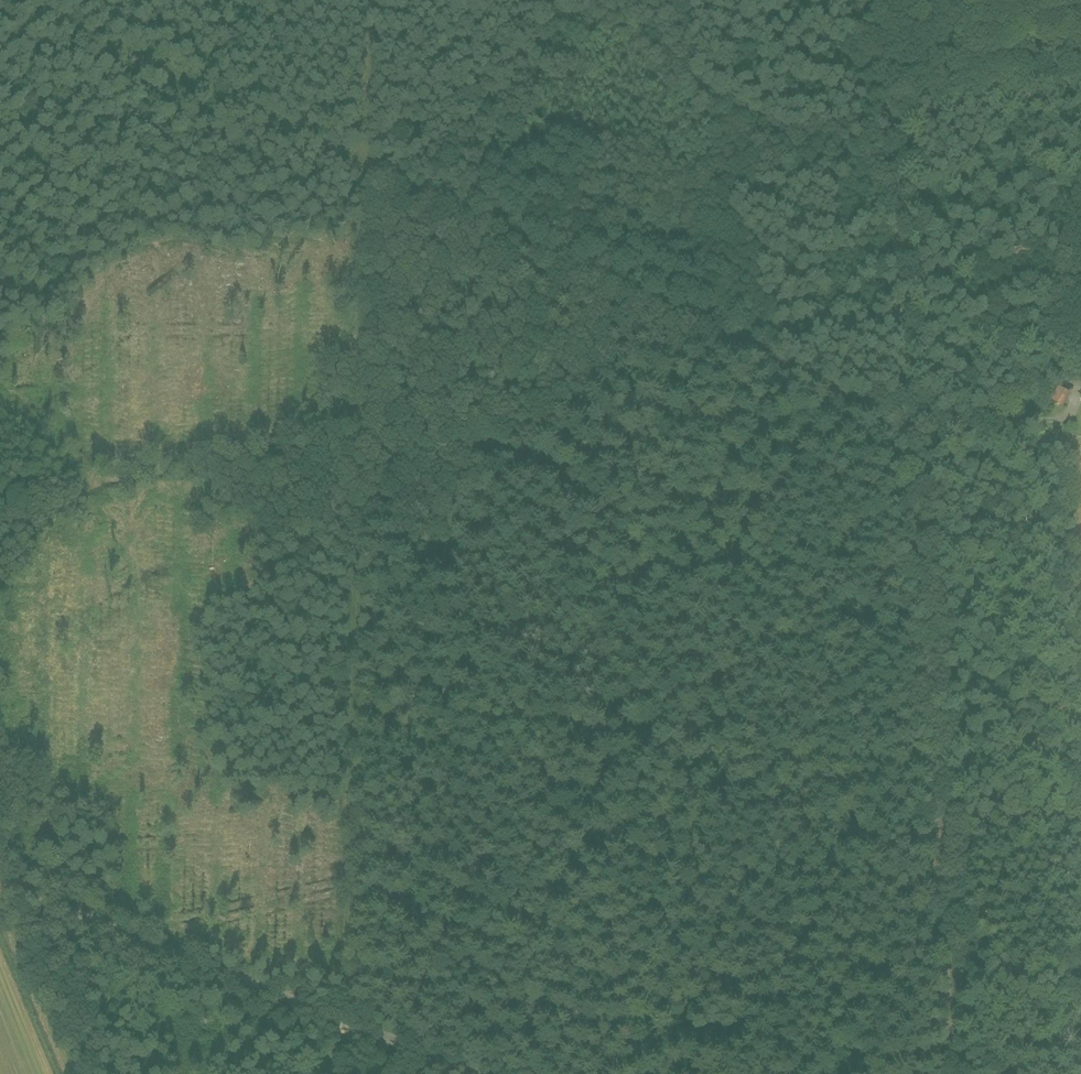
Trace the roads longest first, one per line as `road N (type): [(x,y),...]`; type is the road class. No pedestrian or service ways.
road 1 (track): [(935,1073),(905,420),(1080,415)]
road 2 (unclassified): [(497,1073),(0,882)]

